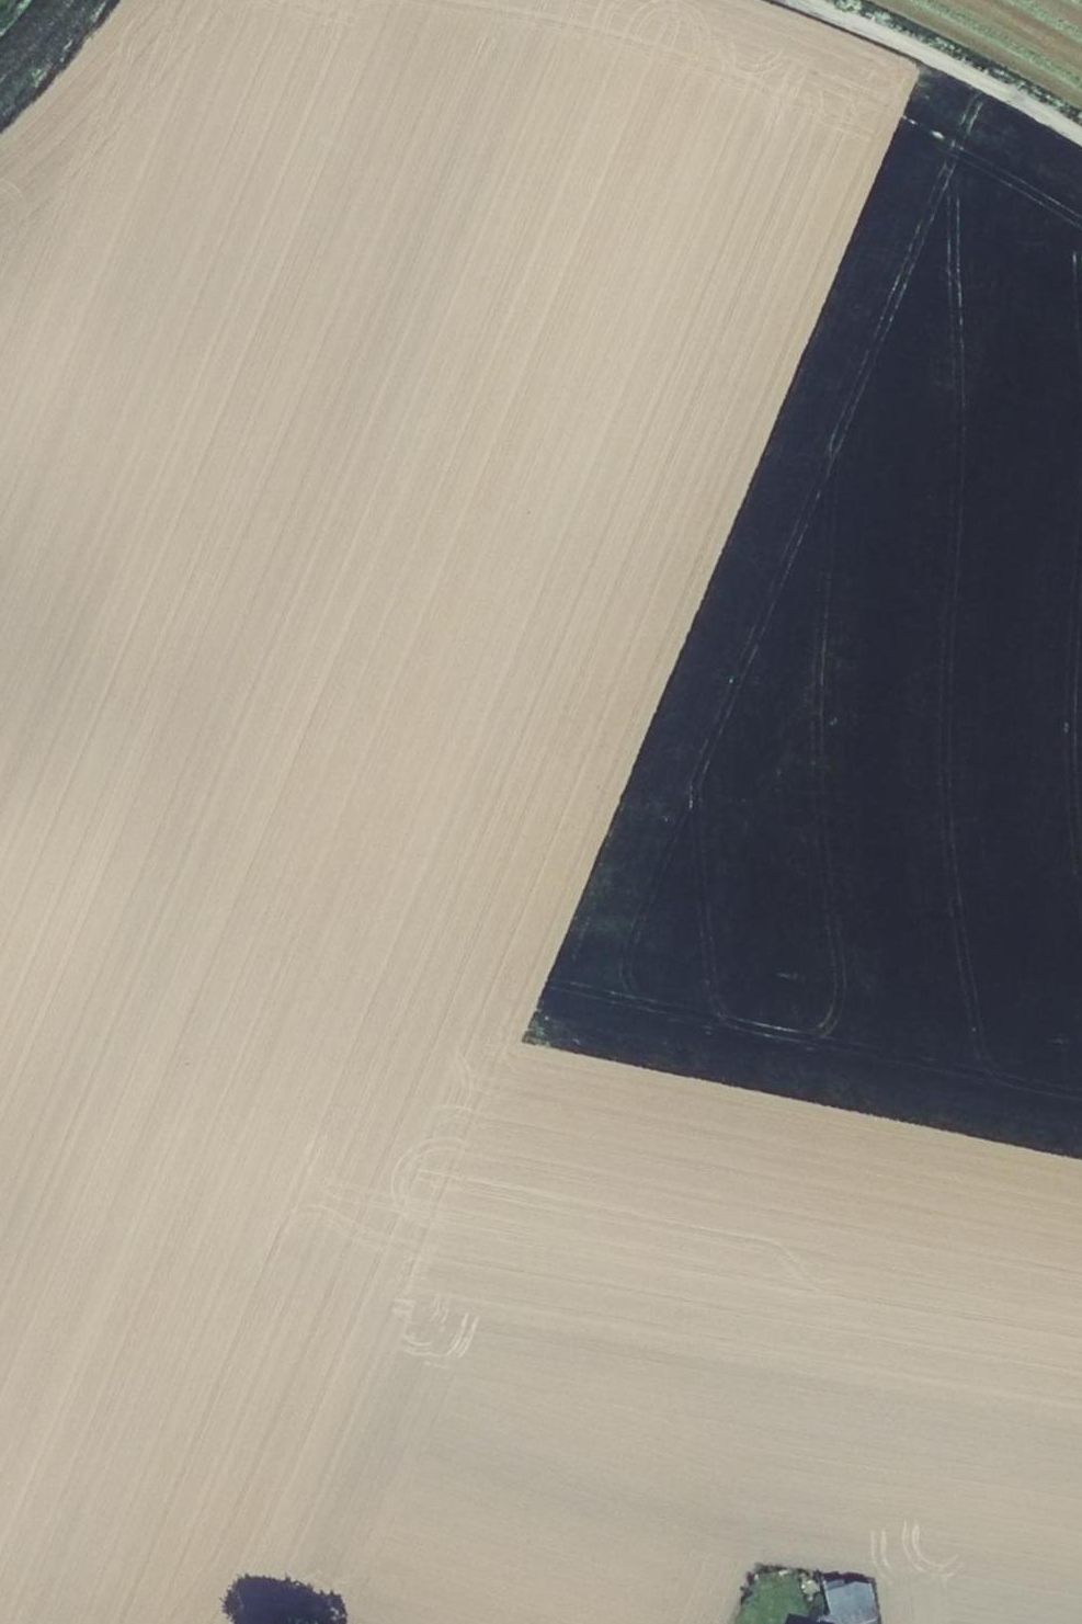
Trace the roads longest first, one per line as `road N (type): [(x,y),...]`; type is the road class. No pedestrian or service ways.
road 1 (residential): [(794,0),(1081,141)]
road 2 (track): [(940,66),(936,79),(1081,159)]

